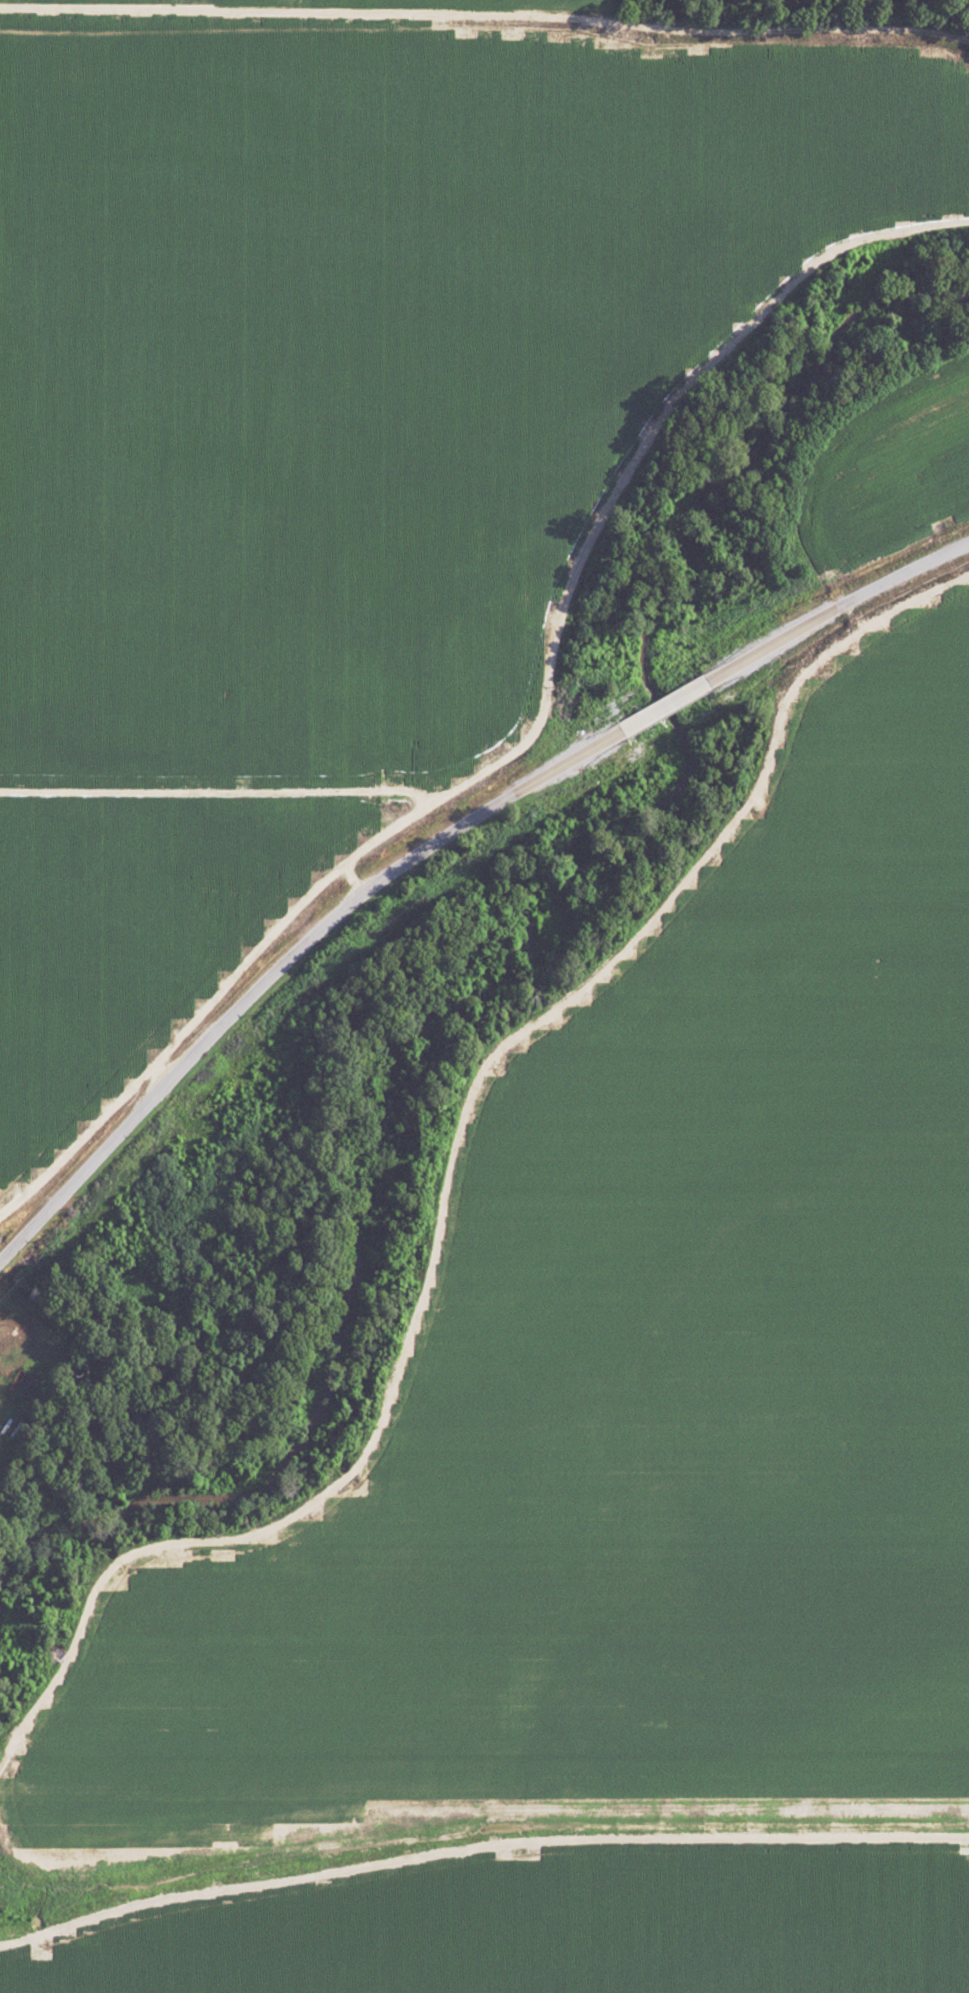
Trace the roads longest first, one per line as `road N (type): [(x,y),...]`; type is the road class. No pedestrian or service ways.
road 1 (track): [(0,8),(291,8),(339,23),(344,65),(192,733),(186,803),(203,824),(315,861),(361,896)]
road 2 (residential): [(968,545),(820,615),(453,829),(373,885),(235,1011),(0,1265)]

